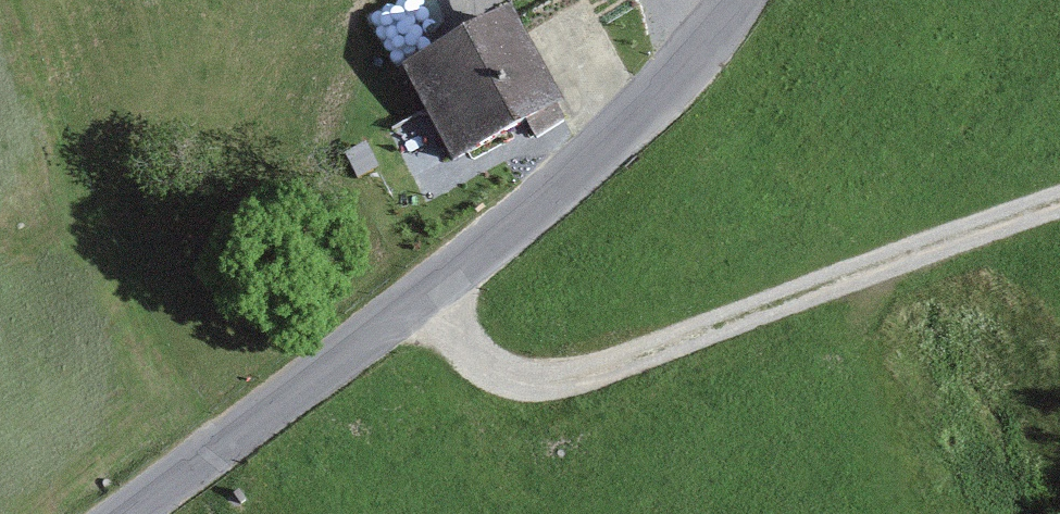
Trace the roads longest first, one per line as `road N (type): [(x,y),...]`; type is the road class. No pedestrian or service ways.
road 1 (unclassified): [(120,513),(583,167),(654,100),(739,0)]
road 2 (track): [(1059,204),(559,382),(516,380),(475,357),(430,288)]

